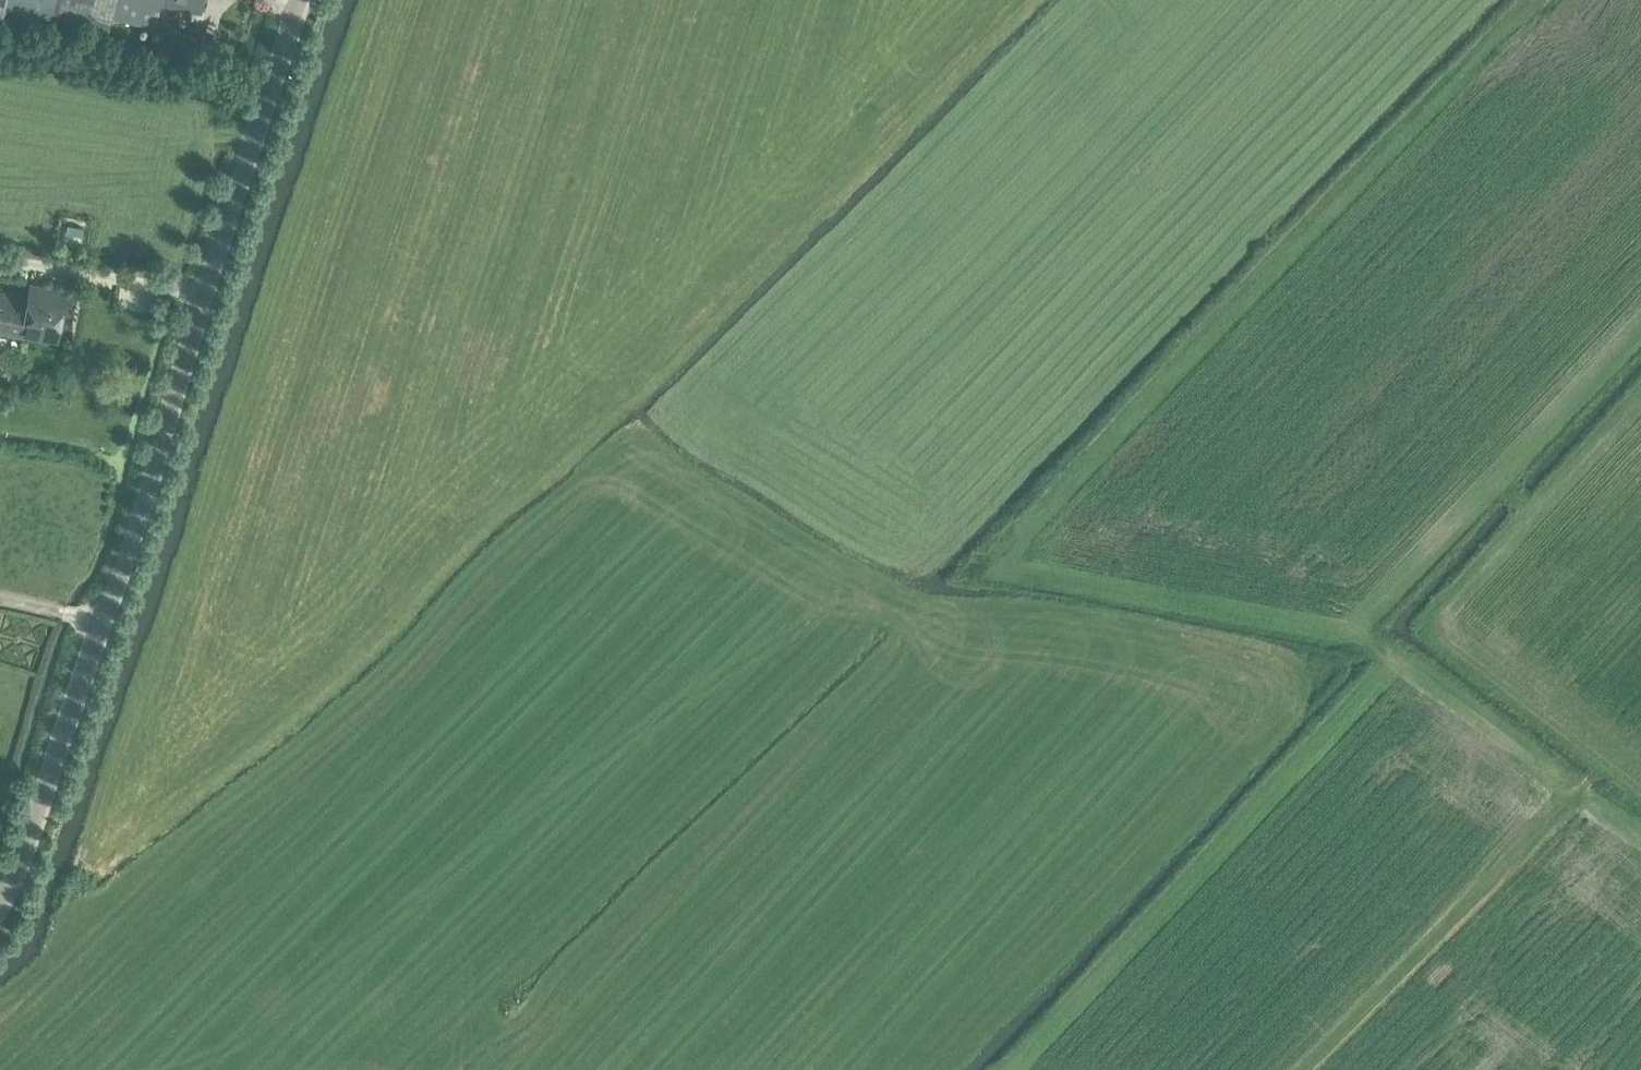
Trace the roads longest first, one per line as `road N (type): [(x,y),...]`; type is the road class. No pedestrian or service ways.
road 1 (unclassified): [(0,907),(37,836),(305,0)]

